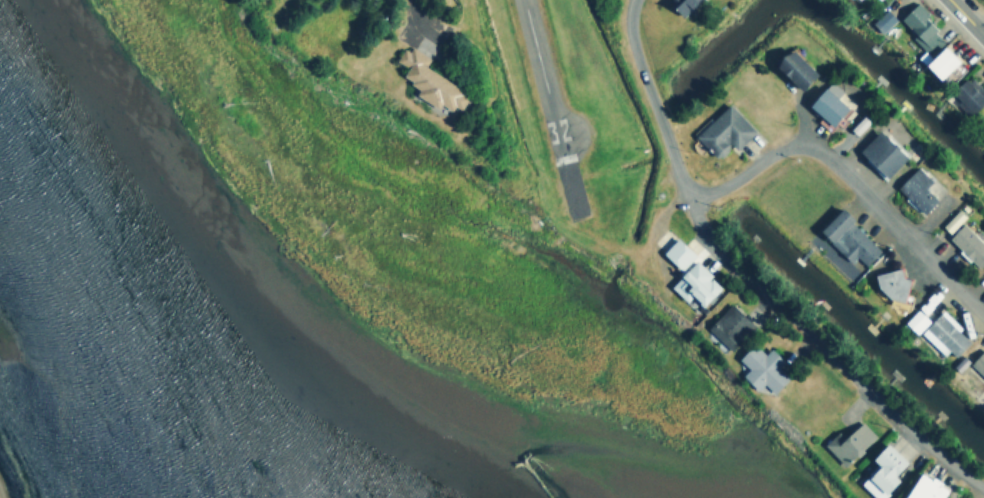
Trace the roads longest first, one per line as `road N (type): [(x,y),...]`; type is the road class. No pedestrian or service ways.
road 1 (residential): [(634,0),(632,28),(690,200),(718,255),(983,481)]
road 2 (residential): [(690,200),(763,156),(797,146),(839,170),(983,314)]

